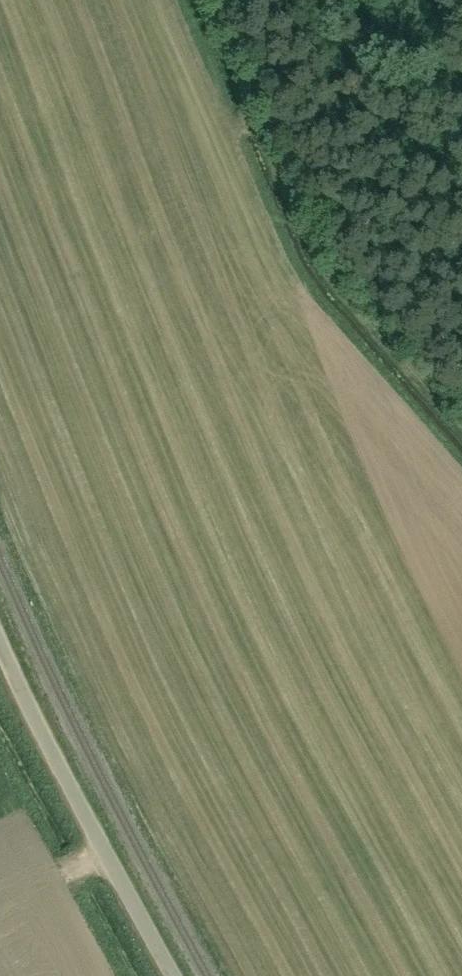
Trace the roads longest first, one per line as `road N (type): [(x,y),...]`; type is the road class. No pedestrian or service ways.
road 1 (unclassified): [(0,640),(168,975)]

